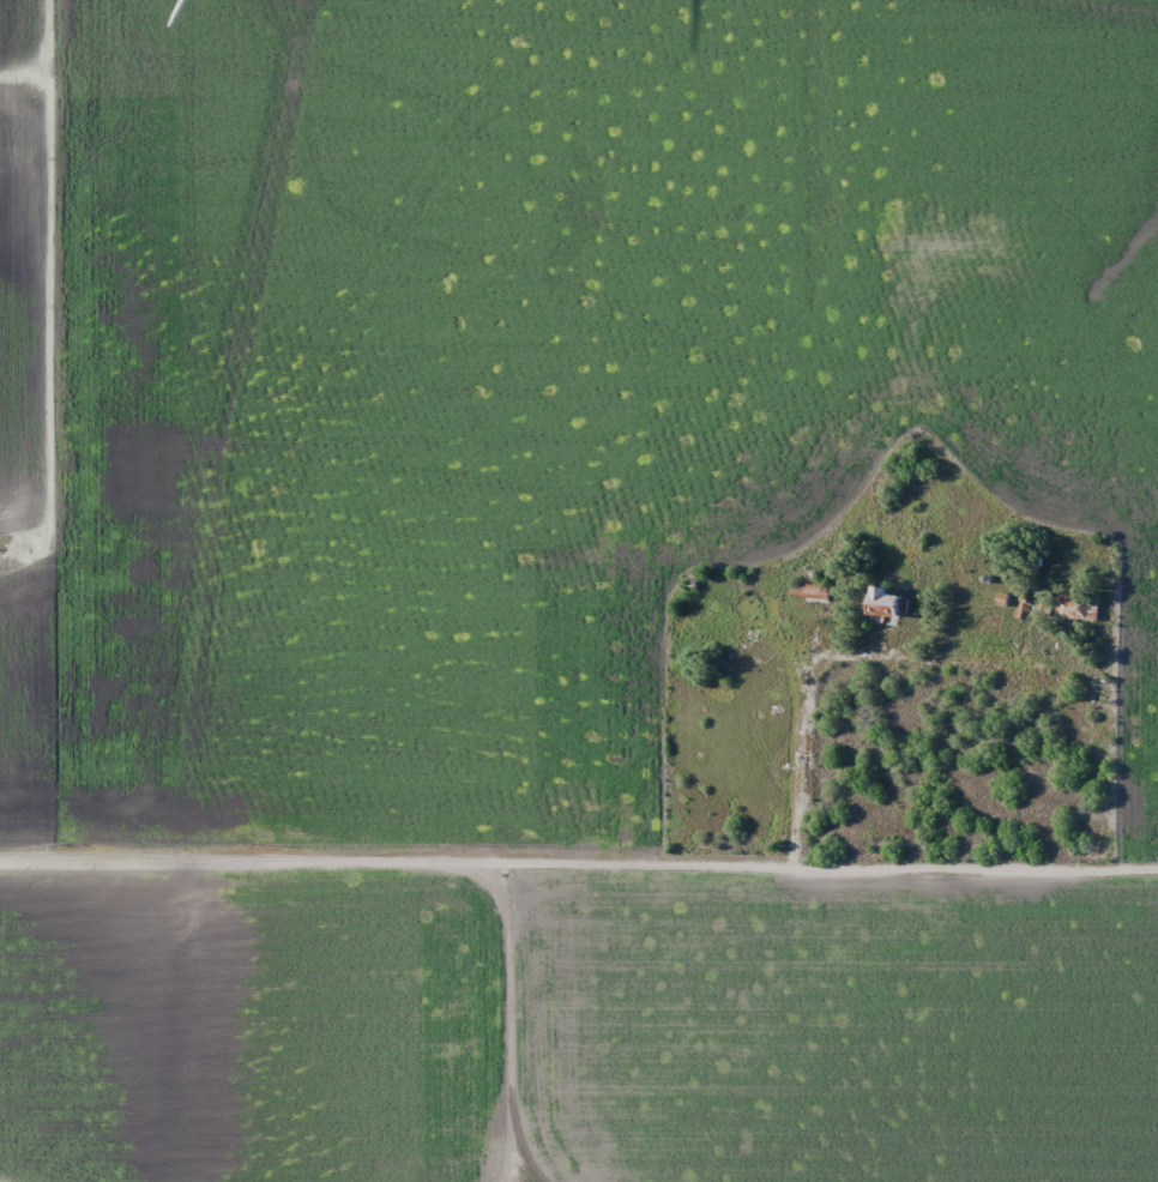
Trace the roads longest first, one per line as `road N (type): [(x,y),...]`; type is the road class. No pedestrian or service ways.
road 1 (residential): [(0,884),(1157,871)]

